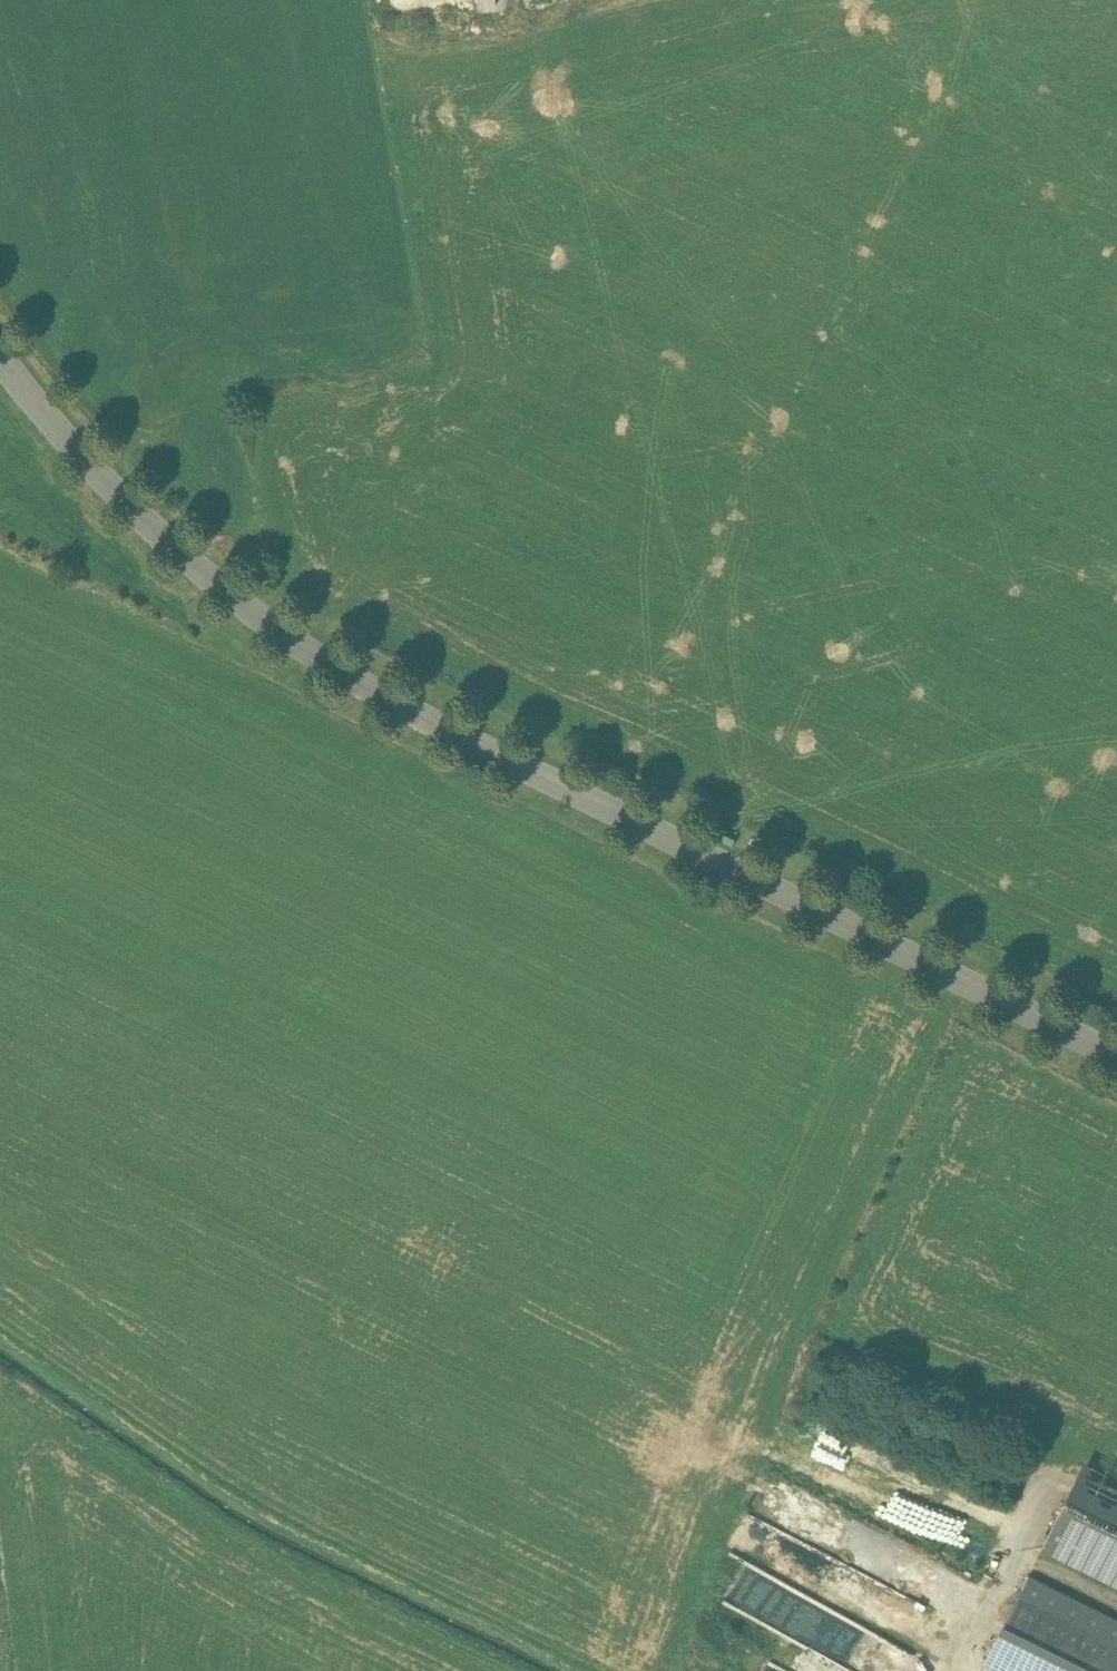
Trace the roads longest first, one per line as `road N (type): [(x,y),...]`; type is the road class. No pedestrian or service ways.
road 1 (unclassified): [(0,352),(78,449),(203,571),(337,669),(474,744),(1116,1053)]

